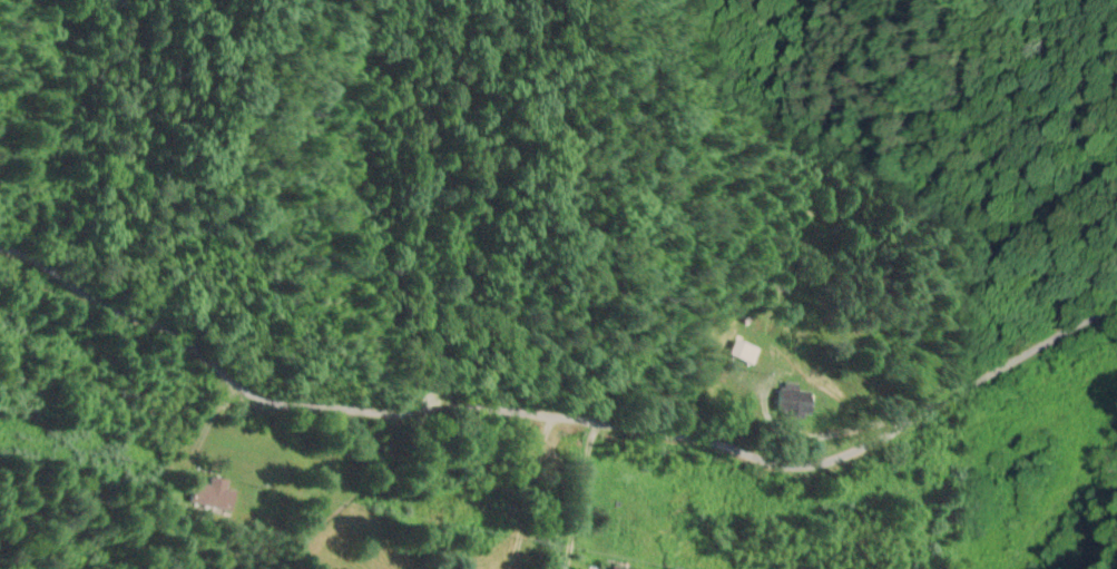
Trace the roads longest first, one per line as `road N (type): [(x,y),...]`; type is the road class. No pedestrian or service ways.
road 1 (residential): [(0,249),(187,341),(249,392),(284,404),(539,413),(791,464),(830,460),(890,434),(1116,306)]

